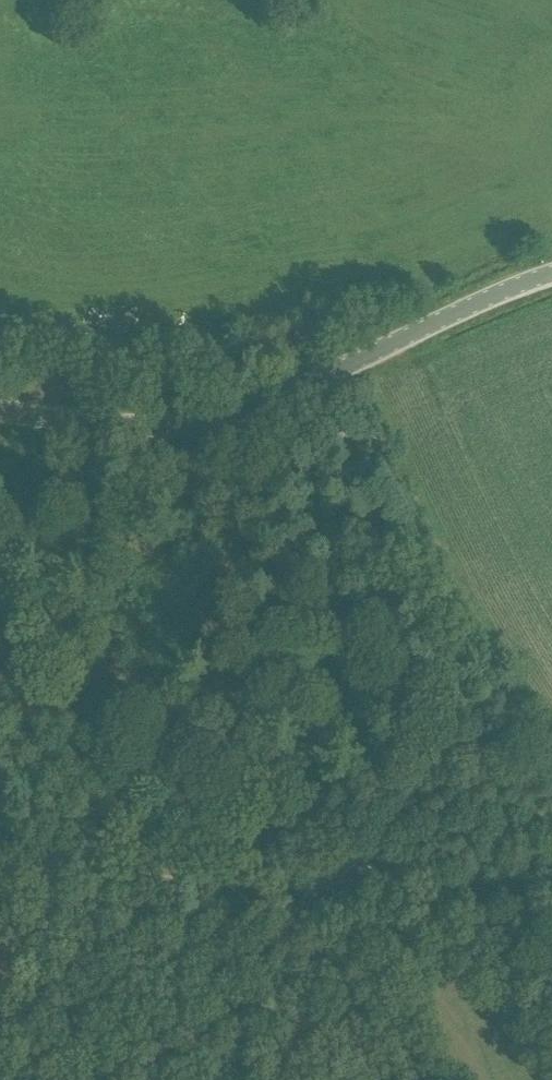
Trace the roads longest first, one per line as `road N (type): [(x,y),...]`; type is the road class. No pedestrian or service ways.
road 1 (tertiary): [(0,407),(143,424),(213,417),(551,270)]
road 2 (track): [(392,896),(181,718),(0,611)]

